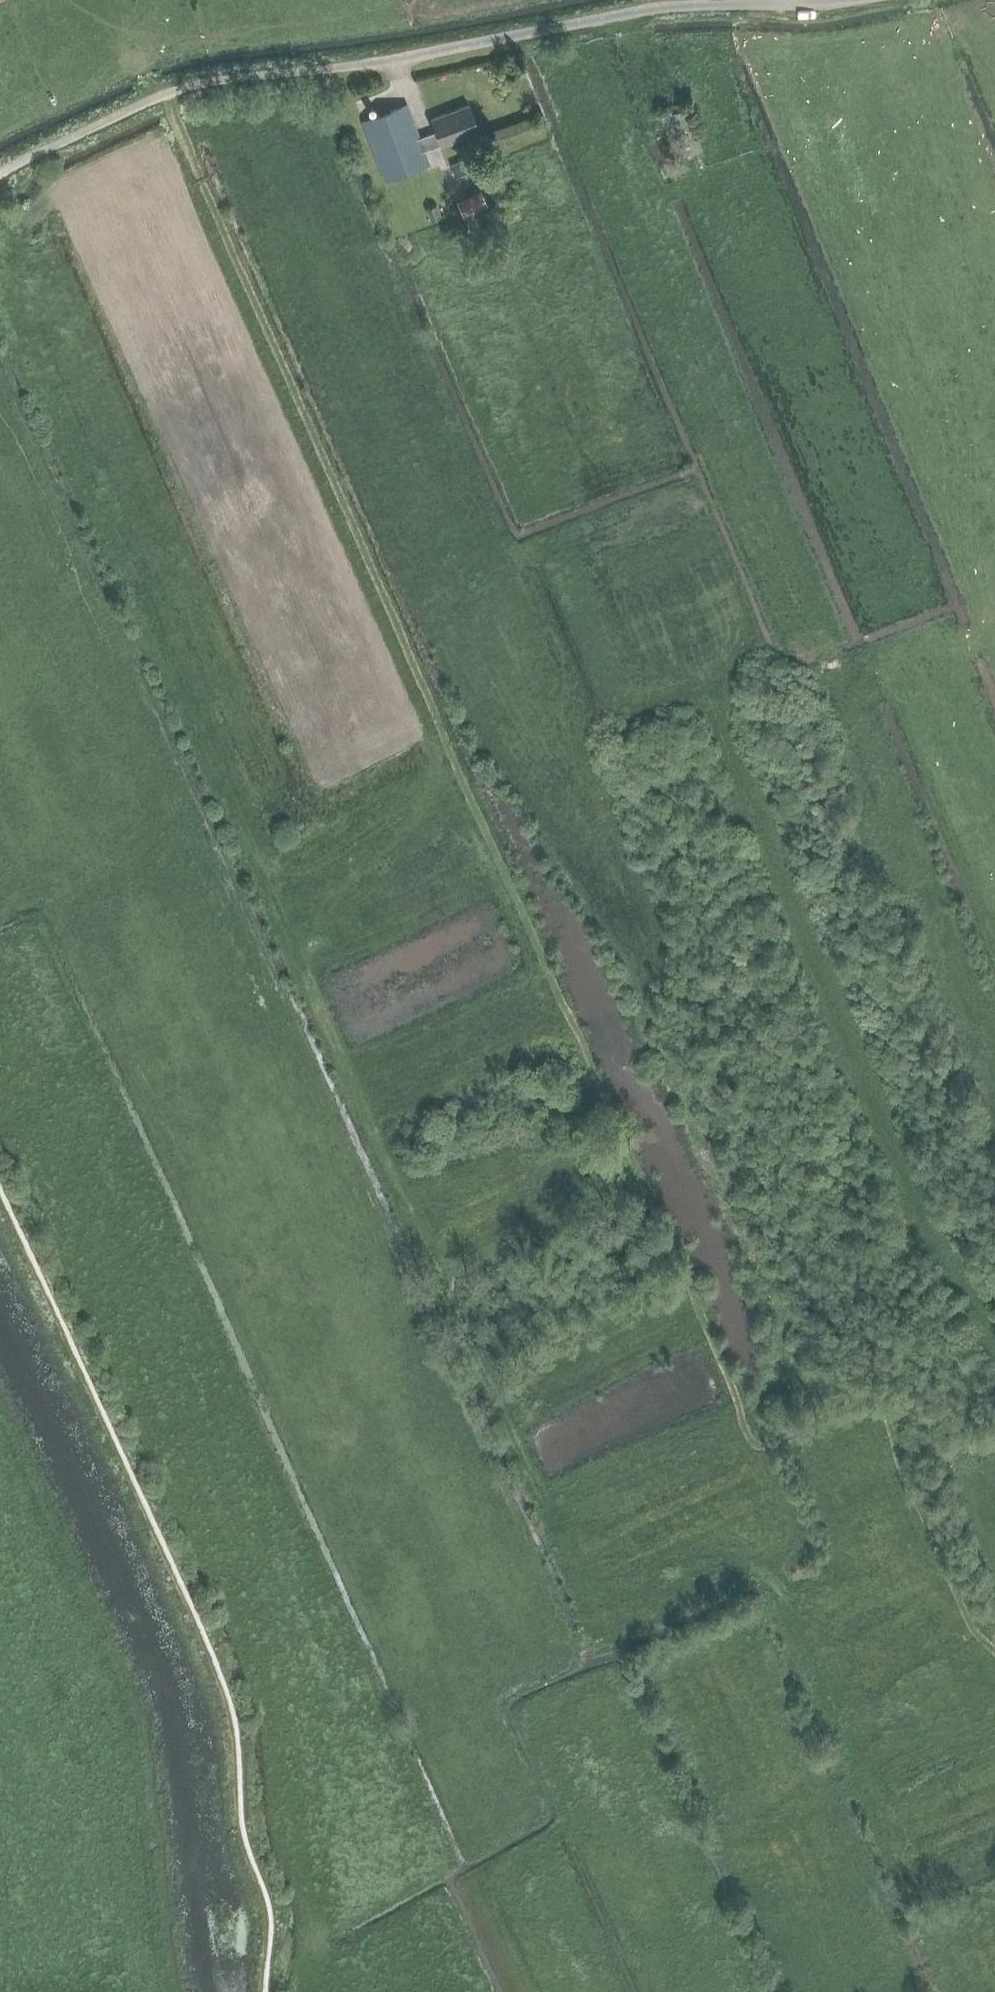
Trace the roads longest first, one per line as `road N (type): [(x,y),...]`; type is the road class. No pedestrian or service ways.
road 1 (unclassified): [(369,62),(652,12),(880,0)]

